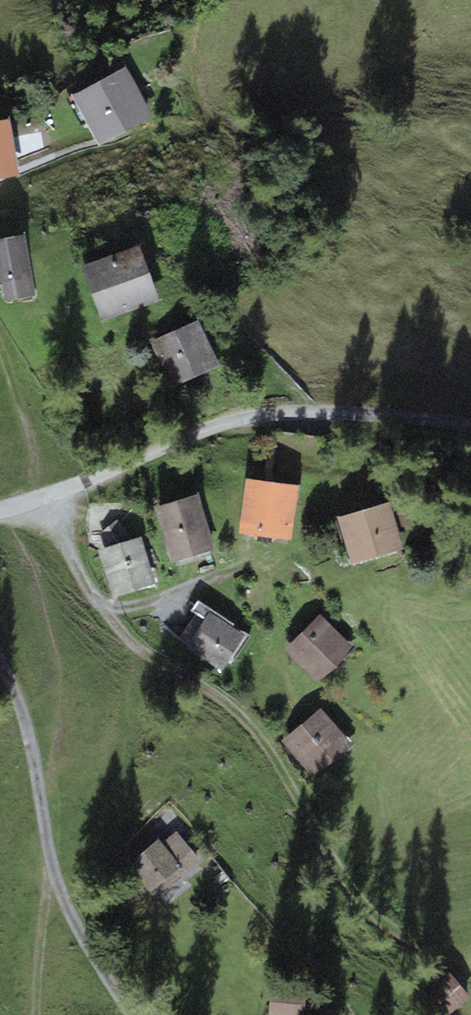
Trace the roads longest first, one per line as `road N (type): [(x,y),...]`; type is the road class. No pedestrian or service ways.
road 1 (residential): [(100,608),(140,648),(254,728),(362,904),(470,979)]
road 2 (unclassified): [(470,427),(413,415),(262,415),(49,496)]
road 3 (residential): [(134,1014),(58,889),(23,713),(0,662)]
road 4 (residential): [(100,608),(141,605),(257,565)]
road 5 (residential): [(49,496),(100,608)]

